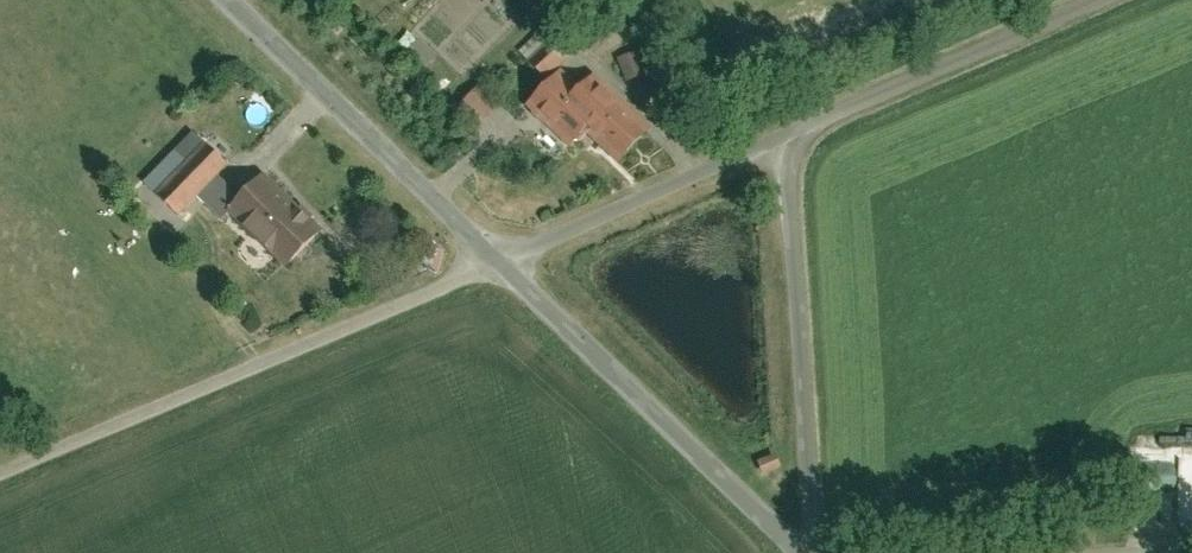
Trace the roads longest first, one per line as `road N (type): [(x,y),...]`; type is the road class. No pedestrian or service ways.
road 1 (unclassified): [(501,267),(0,477)]
road 2 (unclassified): [(820,552),(787,133)]
road 3 (unclassified): [(797,552),(501,267)]
road 4 (unclassified): [(501,267),(227,0)]
road 5 (unclassified): [(787,133),(1087,0)]
road 6 (unclassified): [(787,133),(501,267)]

